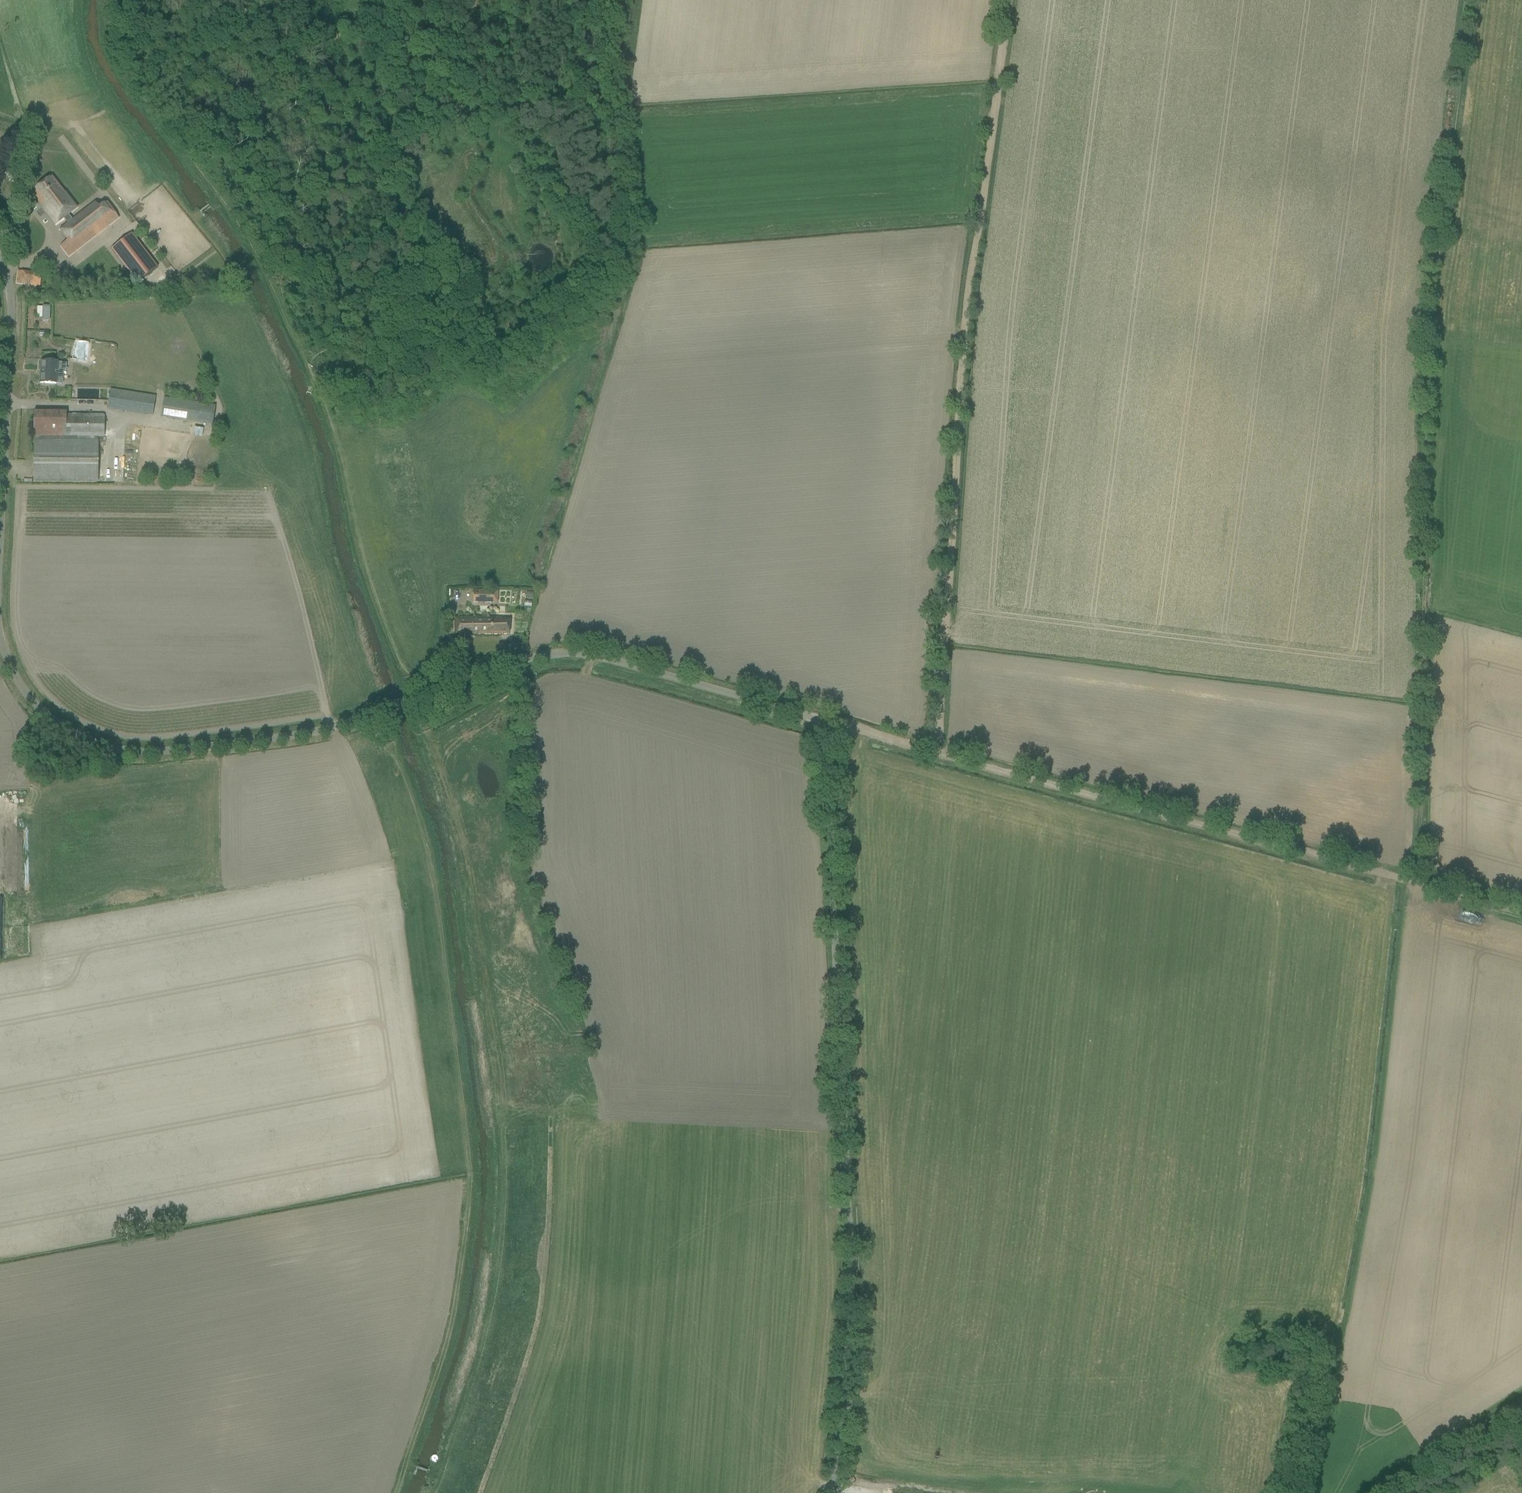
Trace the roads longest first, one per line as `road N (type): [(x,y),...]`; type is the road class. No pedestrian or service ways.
road 1 (unclassified): [(832,1492),(849,1338),(827,723),(573,647),(542,647),(413,701)]
road 2 (track): [(1009,0),(966,315),(938,733),(929,750)]
road 3 (track): [(1521,911),(827,723)]
road 4 (unclassified): [(380,711),(333,729),(224,746),(107,749),(50,721),(29,699),(0,630)]
road 5 (unclassified): [(0,521),(11,290),(0,255)]

